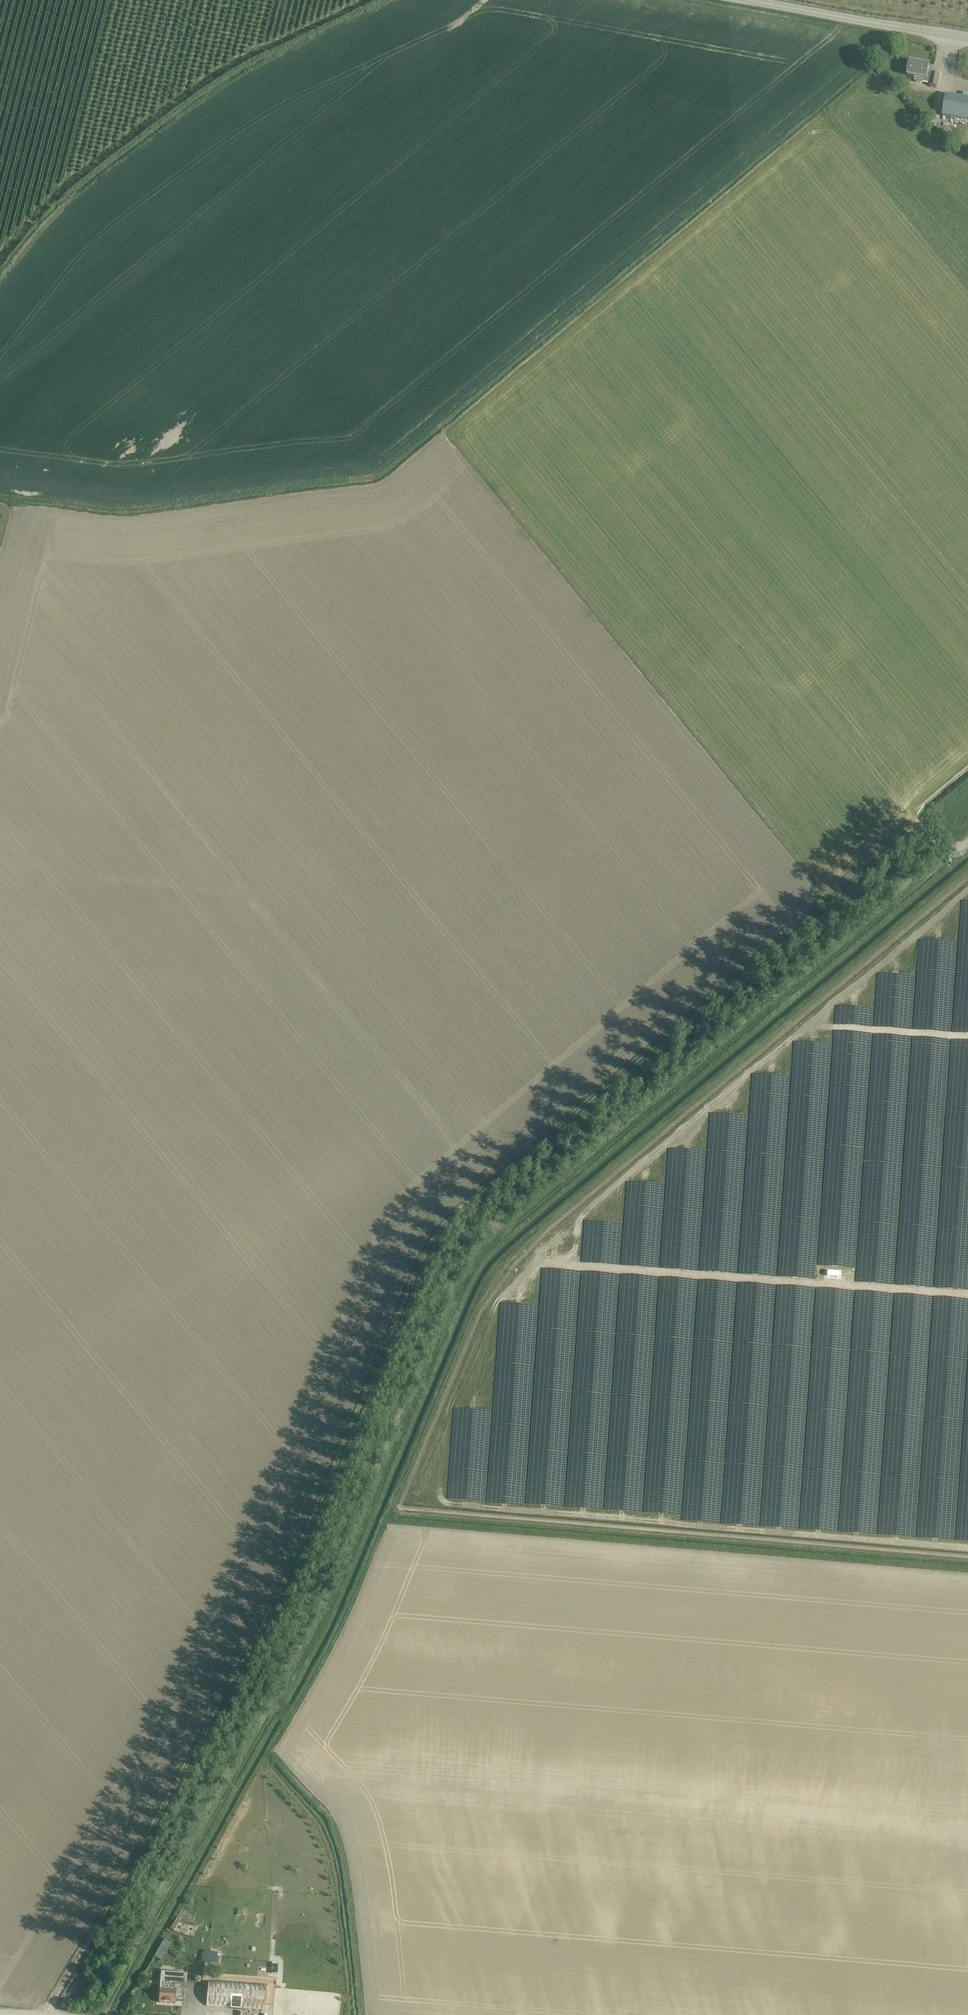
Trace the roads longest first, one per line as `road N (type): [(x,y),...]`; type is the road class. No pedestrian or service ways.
road 1 (track): [(914,819),(952,857),(508,1230),(466,1278),(318,1630),(105,2014)]
road 2 (tertiary): [(967,39),(755,0)]

